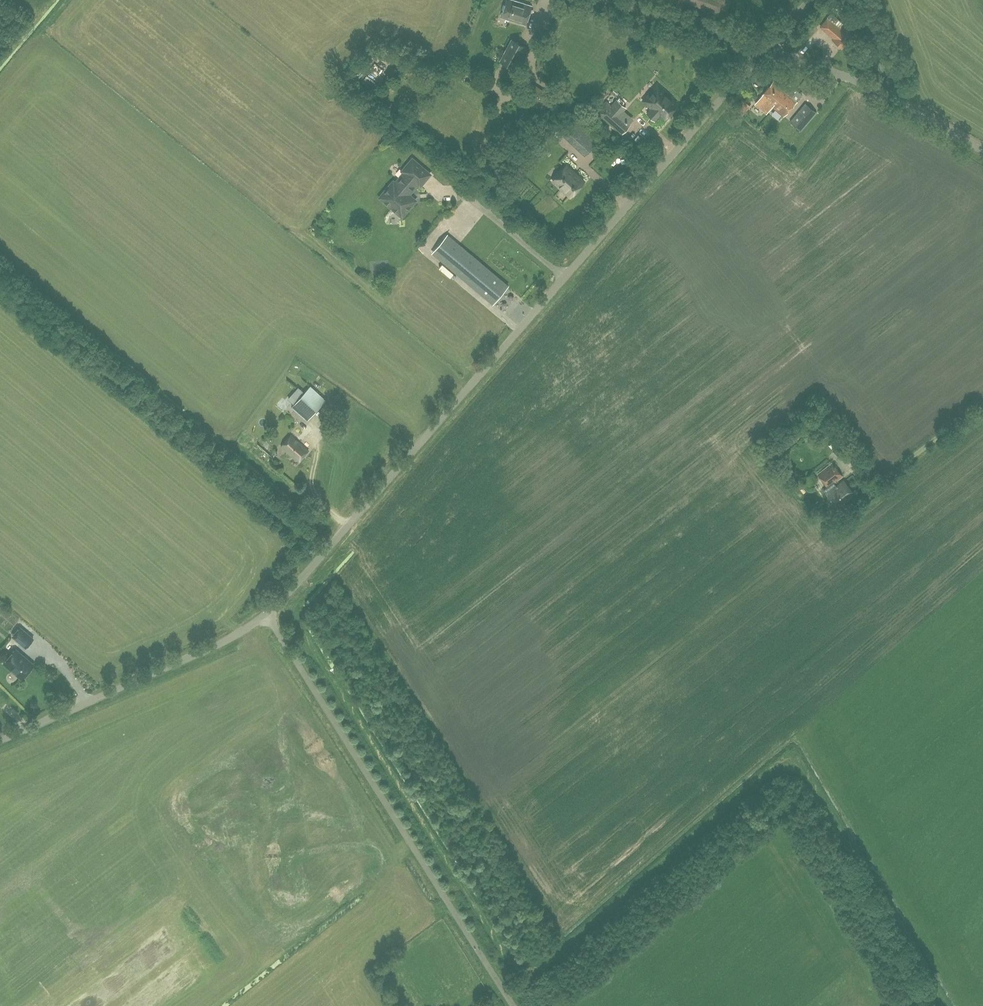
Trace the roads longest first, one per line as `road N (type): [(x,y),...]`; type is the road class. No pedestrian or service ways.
road 1 (unclassified): [(268,616),(764,49)]
road 2 (unclassified): [(515,1005),(268,616)]
road 3 (unclassified): [(0,741),(183,662),(268,616)]
road 4 (unclassified): [(982,152),(865,86),(764,49)]
road 5 (unclassified): [(764,49),(614,0)]

